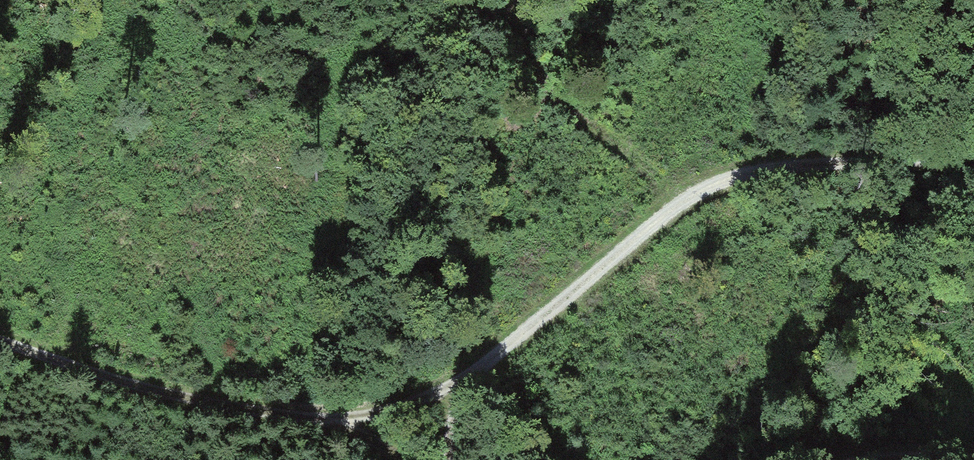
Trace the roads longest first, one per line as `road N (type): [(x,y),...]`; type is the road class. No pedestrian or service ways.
road 1 (track): [(973,152),(780,174),(744,189),(572,303),(482,378),(384,414),(334,419)]
road 2 (track): [(334,419),(175,400),(0,344)]
road 3 (track): [(973,451),(831,459)]

